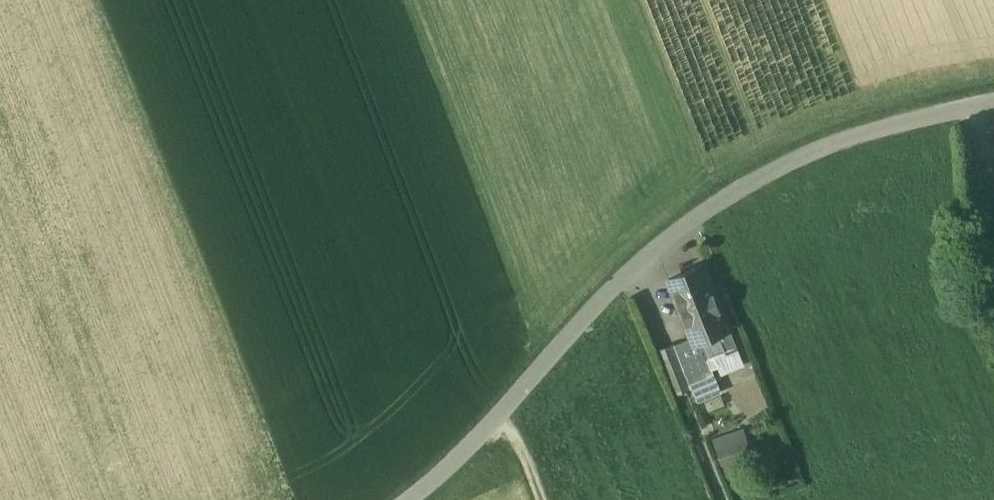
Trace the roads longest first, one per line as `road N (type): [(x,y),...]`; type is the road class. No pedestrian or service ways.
road 1 (residential): [(993,102),(840,142),(683,232),(622,278),(503,411),(407,499)]

